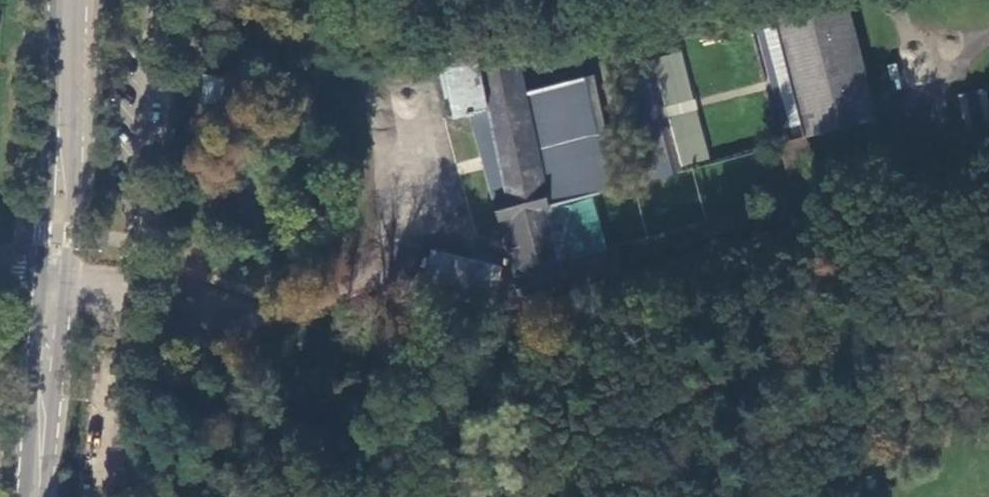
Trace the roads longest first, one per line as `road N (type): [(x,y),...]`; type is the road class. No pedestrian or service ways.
road 1 (tertiary): [(65,0),(54,284)]
road 2 (tertiary): [(54,284),(40,496)]

